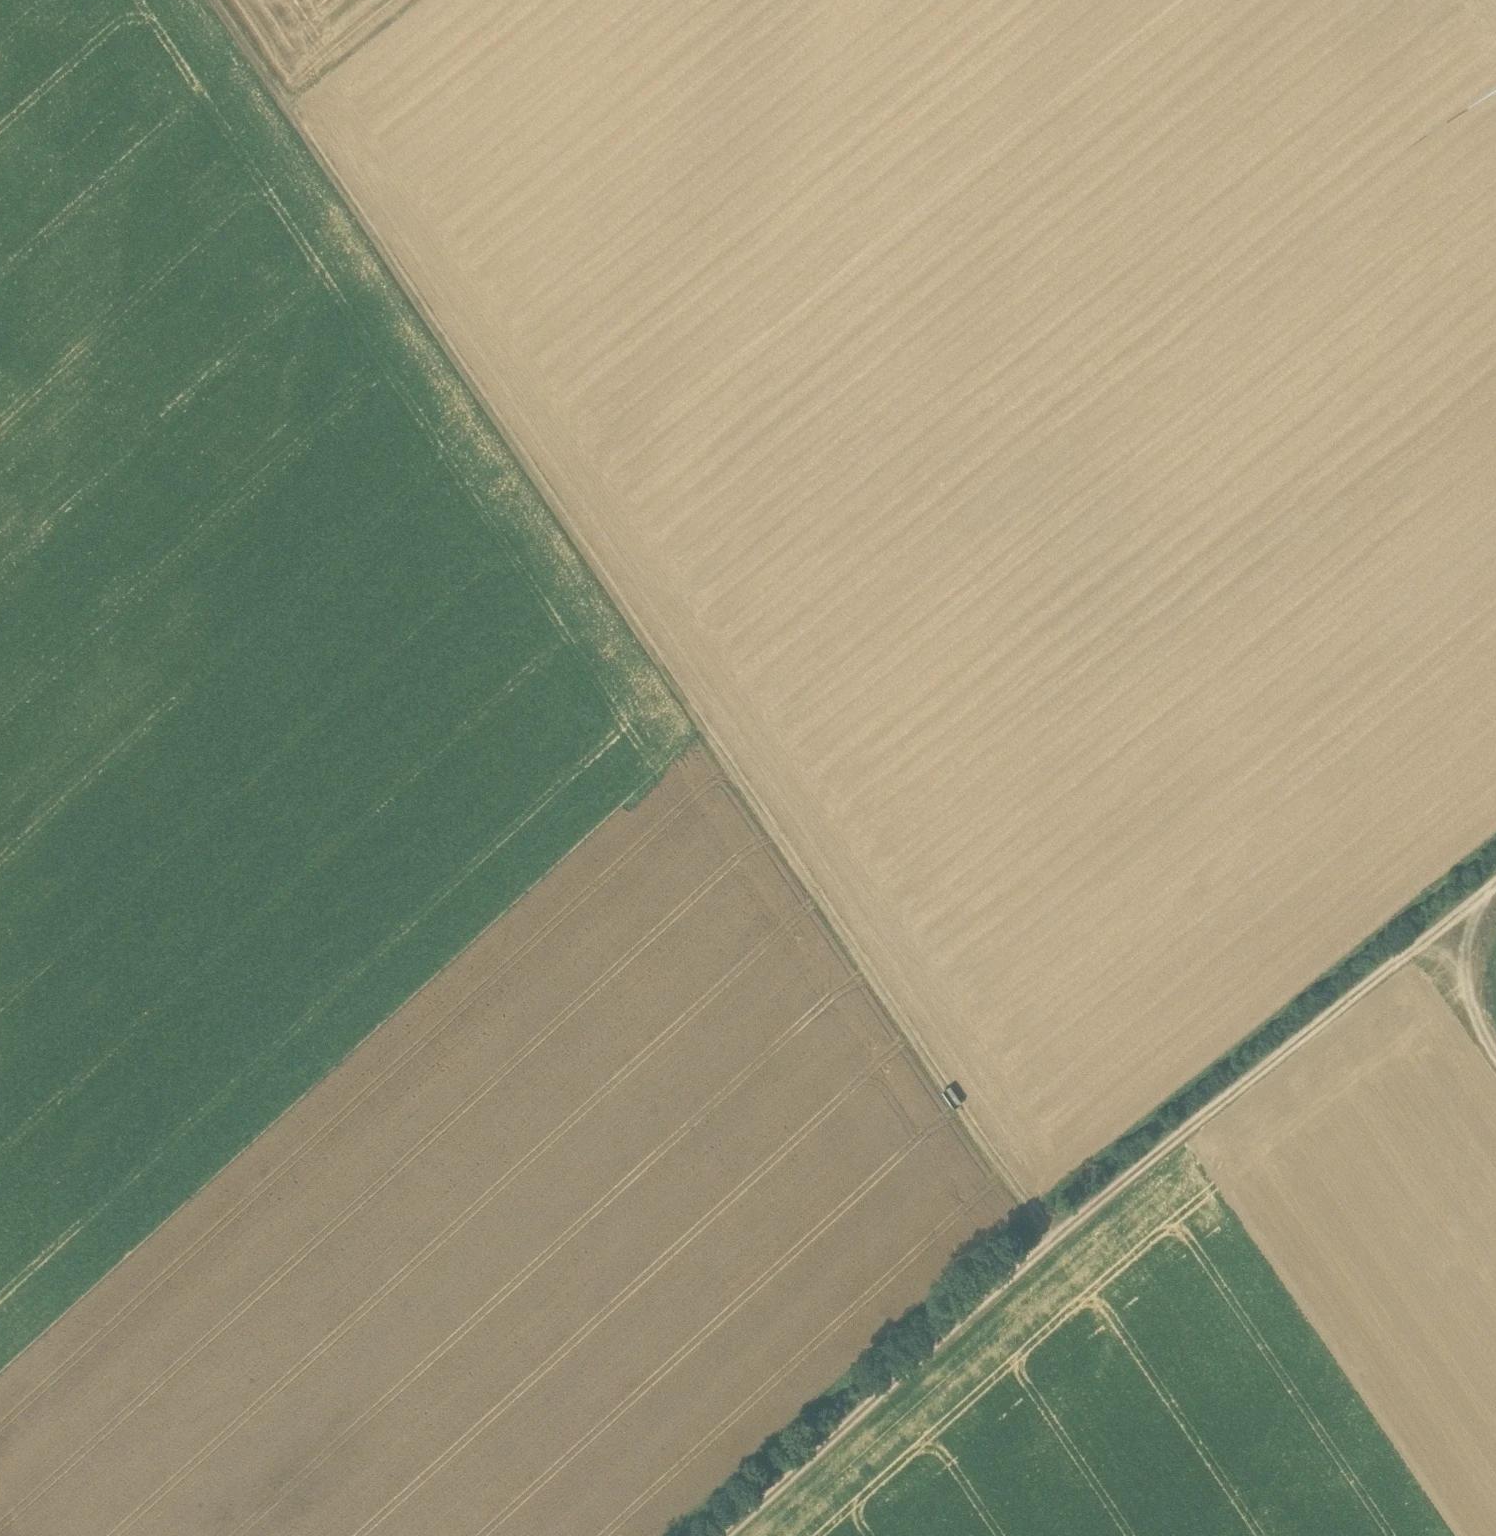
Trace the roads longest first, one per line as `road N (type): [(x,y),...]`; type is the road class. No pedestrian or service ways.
road 1 (track): [(216,0),(1062,1245)]
road 2 (track): [(1062,1245),(1495,884)]
road 3 (track): [(1062,1245),(731,1535)]

